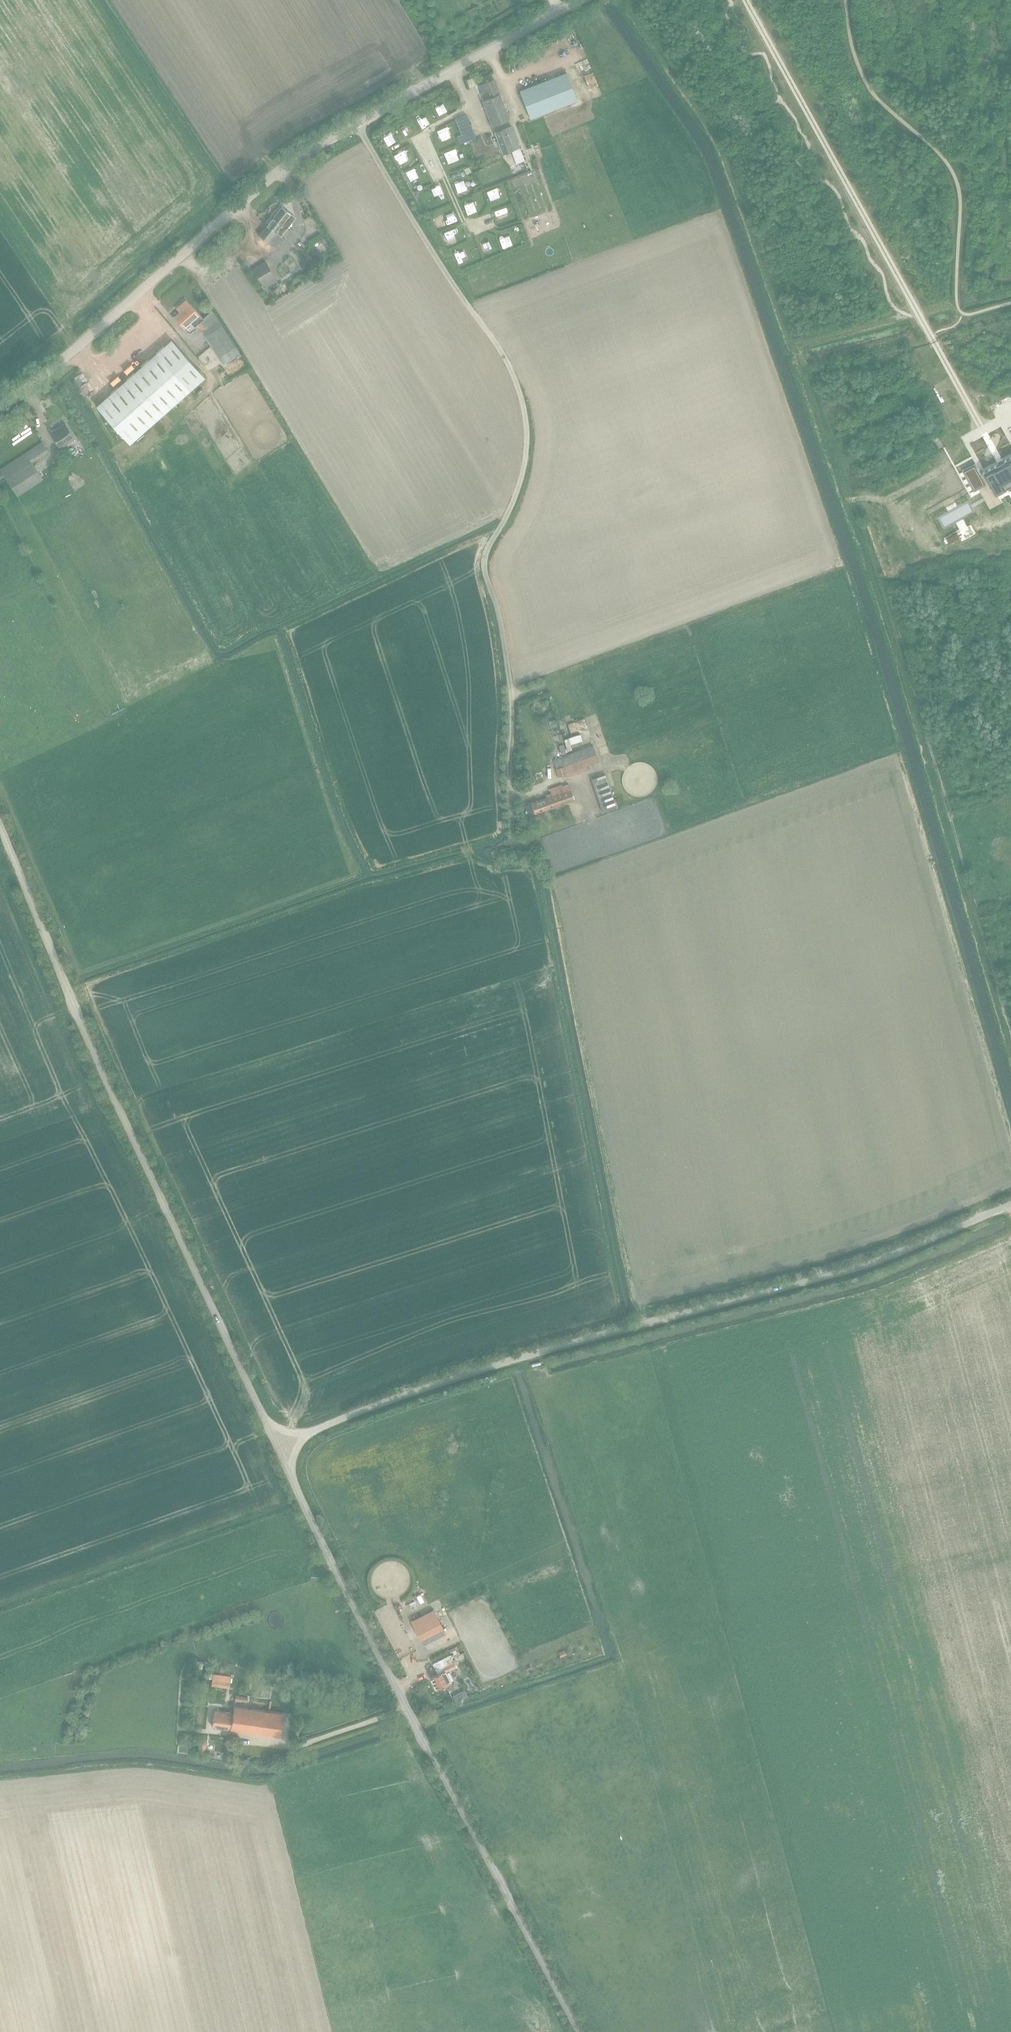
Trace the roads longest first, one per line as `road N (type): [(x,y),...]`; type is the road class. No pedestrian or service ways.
road 1 (track): [(1010,1051),(874,578),(800,361),(928,333),(962,314)]
road 2 (unclassified): [(277,1446),(488,1366),(854,1268),(1010,1203)]
road 3 (unclassified): [(510,784),(510,684),(484,559),(523,470),(521,398),(500,349),(357,123)]
road 4 (unclassified): [(277,1446),(106,1077),(0,825)]
road 5 (unclassified): [(579,2031),(277,1446)]
road 6 (tertiary): [(0,405),(271,176),(357,123)]
road 7 (tertiary): [(357,123),(576,0)]

